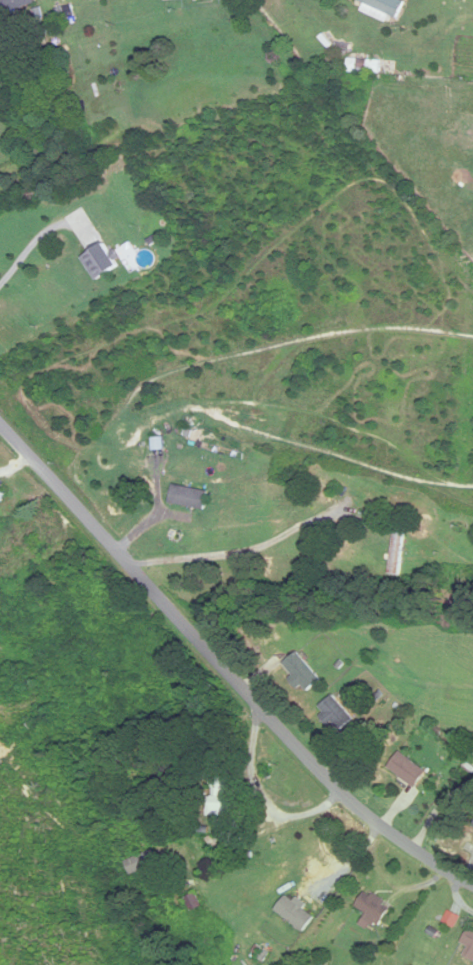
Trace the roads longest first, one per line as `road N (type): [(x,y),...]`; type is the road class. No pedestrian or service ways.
road 1 (residential): [(472,884),(377,823),(324,775),(0,424)]

